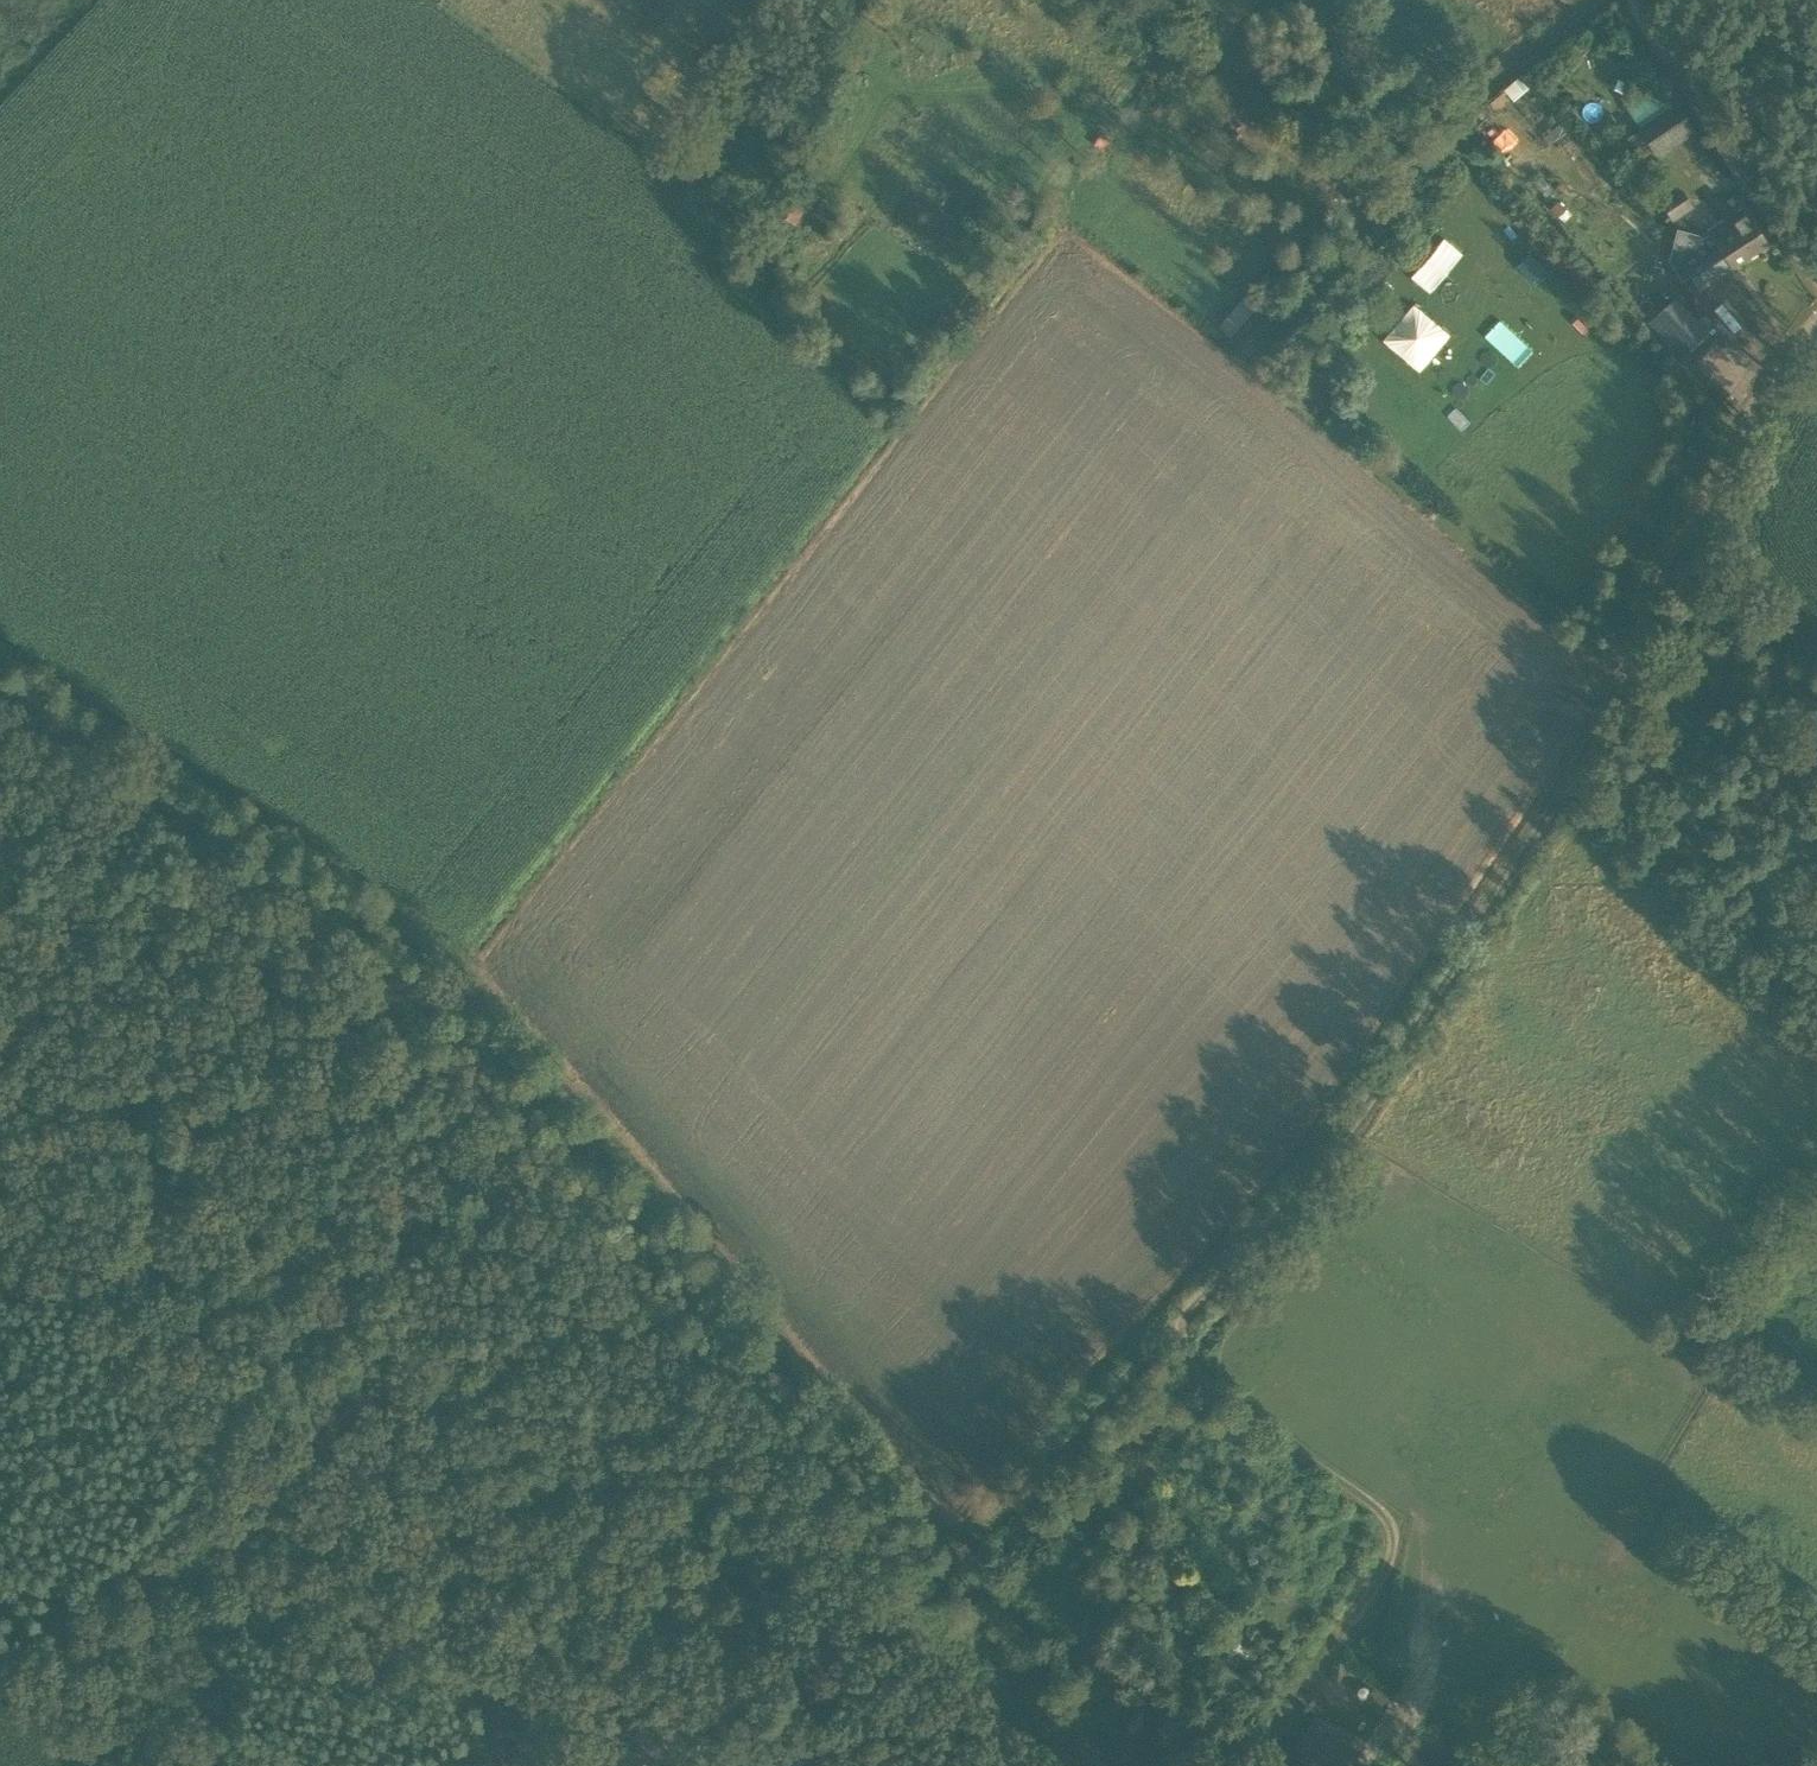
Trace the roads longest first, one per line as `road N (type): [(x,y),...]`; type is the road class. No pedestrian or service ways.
road 1 (track): [(961,1547),(396,891),(0,628)]
road 2 (track): [(0,1212),(94,1283),(298,1475),(631,1761)]
road 3 (track): [(631,1761),(883,1616),(998,1515),(1167,1330)]
road 4 (track): [(1816,275),(1733,165),(1638,0)]

